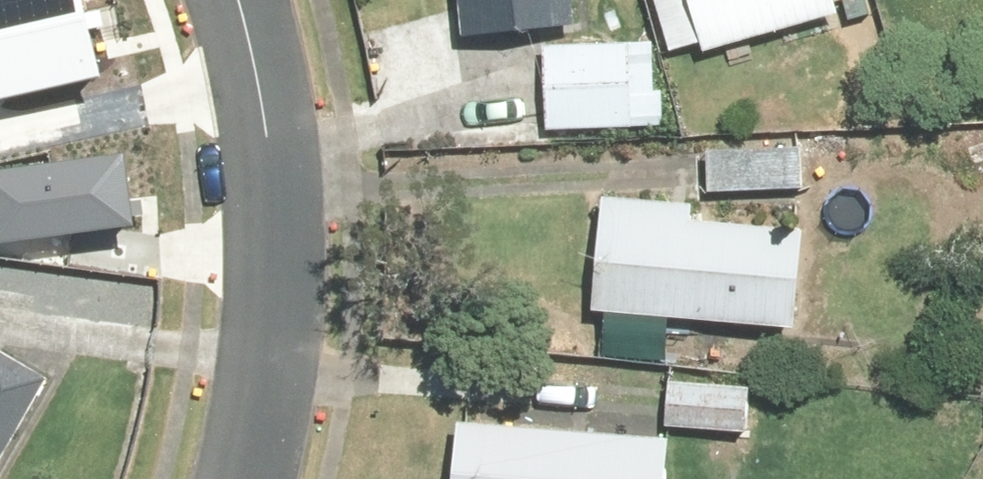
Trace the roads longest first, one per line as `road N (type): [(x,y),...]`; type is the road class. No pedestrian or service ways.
road 1 (residential): [(243,478),(269,376),(272,181),(228,0)]

